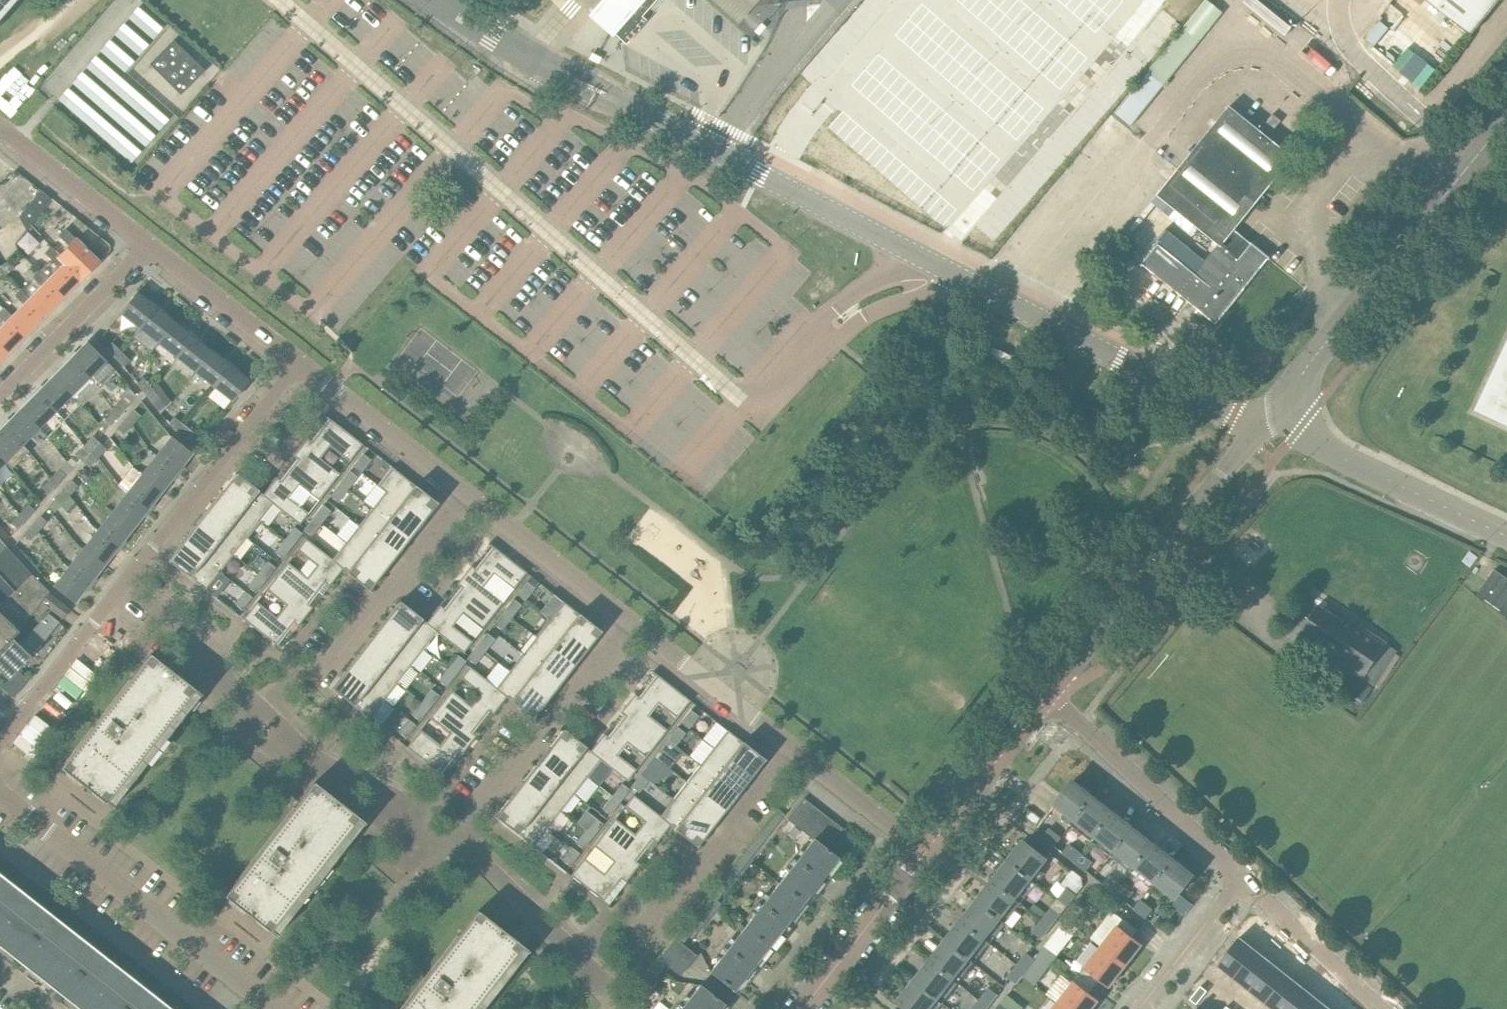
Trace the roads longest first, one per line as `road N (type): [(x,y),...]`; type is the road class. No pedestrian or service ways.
road 1 (unclassified): [(1257,427),(576,87)]
road 2 (residential): [(454,845),(376,791),(315,762),(234,692),(223,657),(134,578)]
road 3 (unclassified): [(1299,410),(1301,376),(1506,116)]
road 4 (residential): [(279,1008),(0,793)]
road 5 (unclassified): [(1257,427),(1047,698)]
road 6 (residential): [(618,998),(796,758)]
road 7 (residential): [(454,845),(634,625)]
road 8 (residential): [(306,366),(134,578)]
road 9 (residential): [(1241,878),(1047,698)]
road 10 (unclassified): [(1506,536),(1328,450),(1299,410)]
road 11 (residential): [(318,687),(470,498)]
road 12 (residential): [(618,998),(454,845)]
road 13 (residential): [(470,498),(306,366)]
road 14 (residential): [(0,392),(146,241)]
road 15 (residential): [(796,758),(634,625)]
road 16 (residential): [(634,625),(470,498)]
road 17 (residential): [(306,366),(146,241)]
road 18 (unclassified): [(803,1008),(925,853)]
road 19 (residential): [(134,578),(13,733)]
road 20 (residential): [(1378,1008),(1241,878)]
road 21 (residential): [(146,241),(0,132)]
road 22 (residential): [(1241,878),(1138,1008)]
road 23 (residential): [(925,853),(796,758)]

